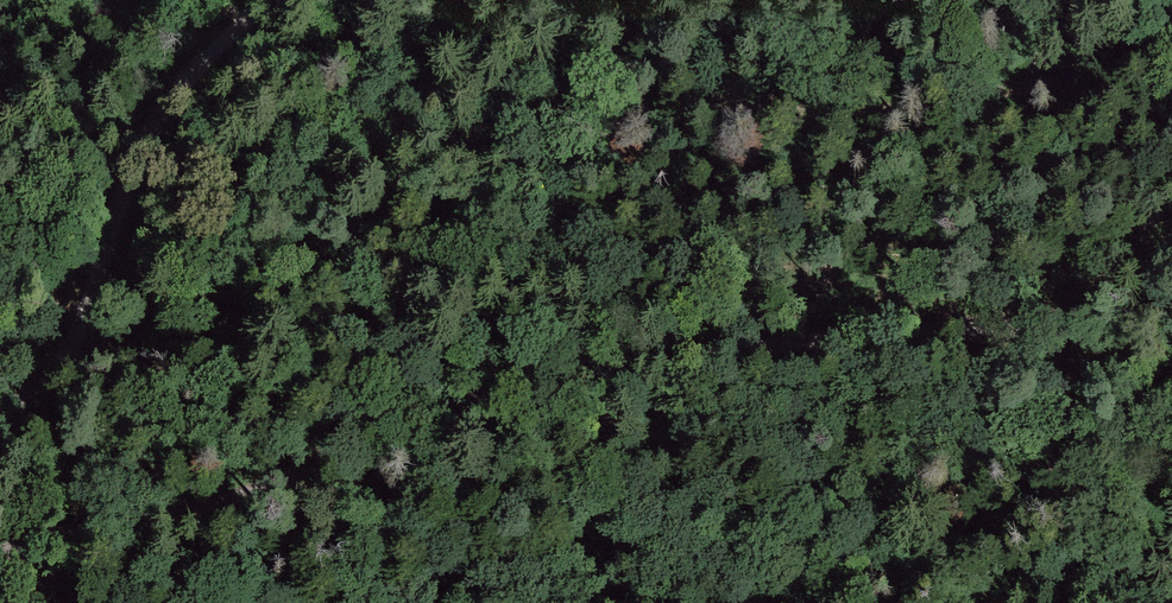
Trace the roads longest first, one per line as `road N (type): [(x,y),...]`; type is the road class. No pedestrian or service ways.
road 1 (track): [(0,549),(150,526),(296,476),(402,424),(716,353),(872,334),(1171,315)]
road 2 (track): [(67,374),(192,300),(368,172),(463,134),(573,106),(663,98),(826,111),(953,99),(1171,54)]
road 3 (track): [(0,418),(67,374),(201,83),(285,0)]

